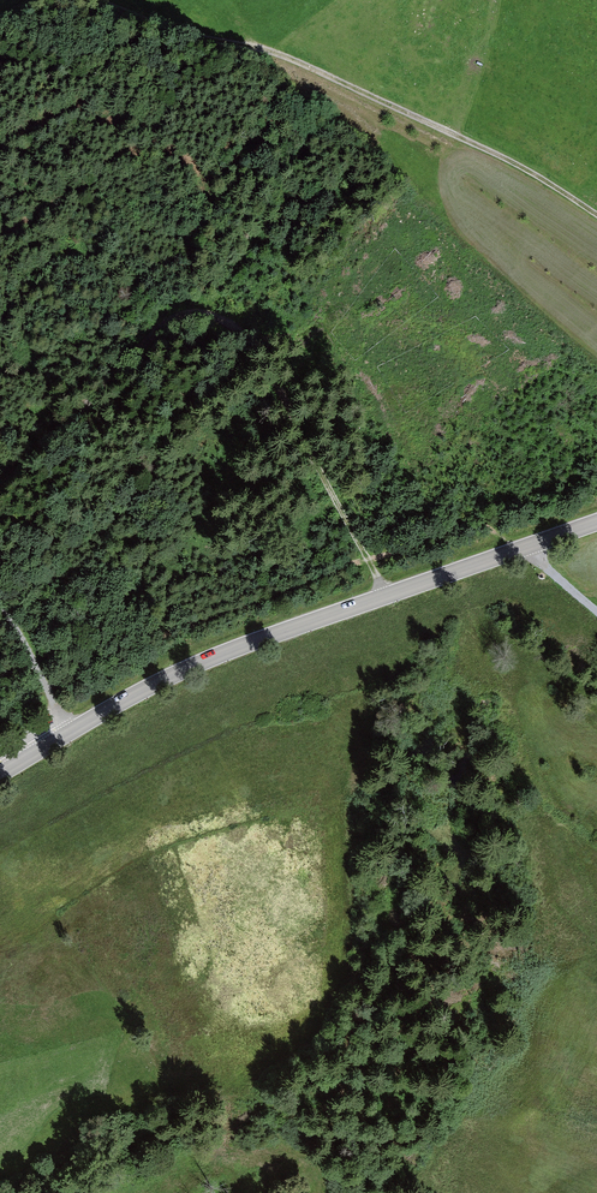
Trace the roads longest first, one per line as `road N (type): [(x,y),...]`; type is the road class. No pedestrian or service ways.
road 1 (tertiary): [(0,774),(180,672),(596,522)]
road 2 (track): [(0,491),(164,326),(194,312),(210,314),(252,345),(277,381),(386,596)]
road 3 (track): [(139,0),(295,60),(525,169),(596,215)]
road 4 (track): [(0,595),(70,732)]

